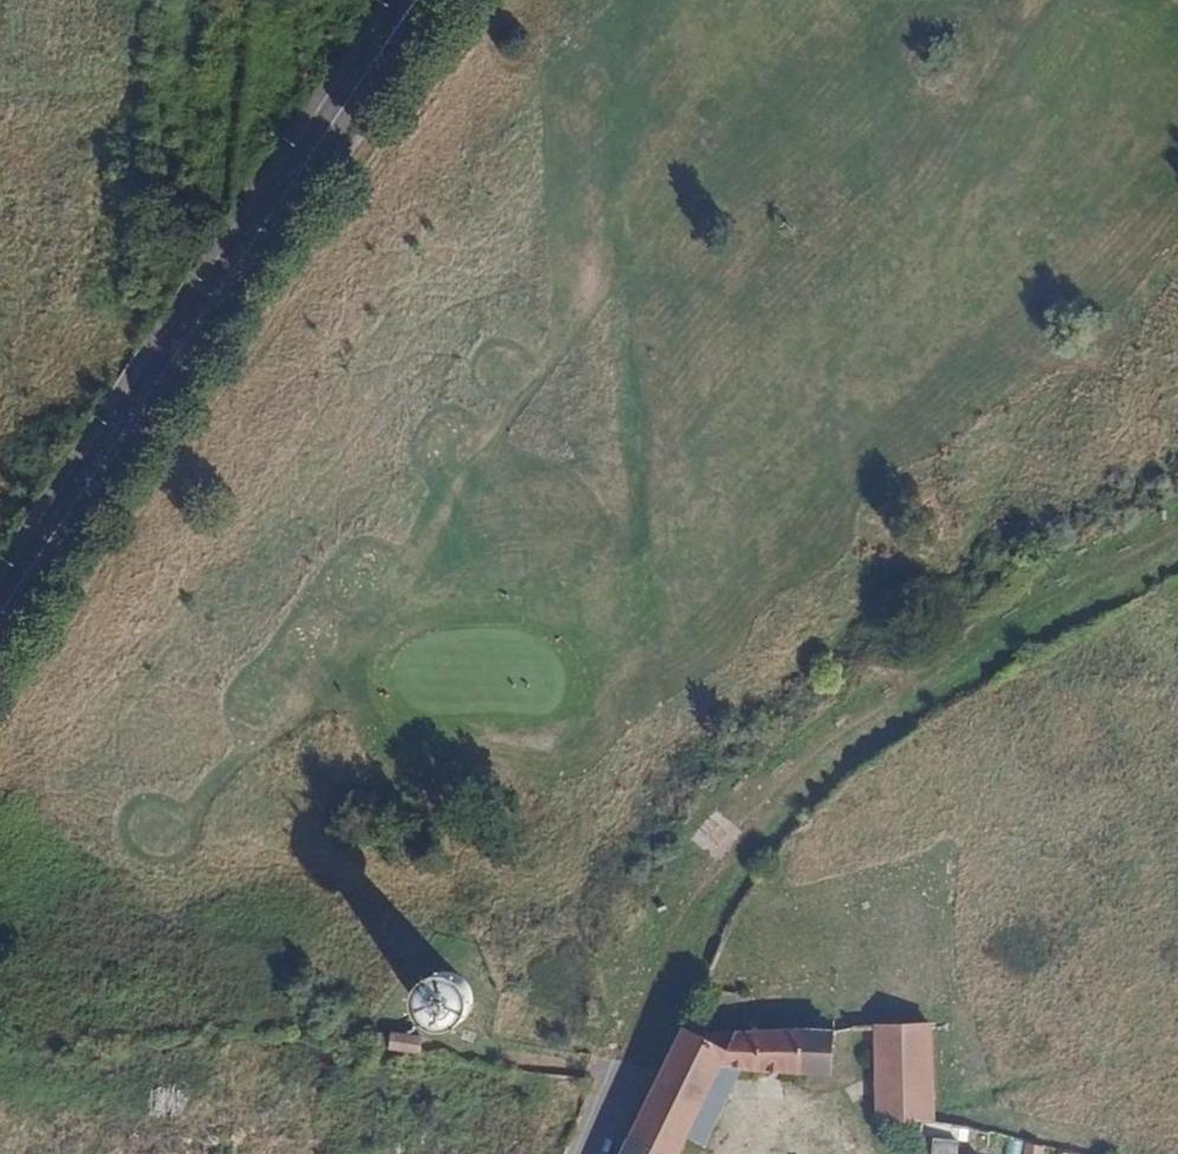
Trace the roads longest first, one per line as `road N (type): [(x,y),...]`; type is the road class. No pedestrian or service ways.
road 1 (track): [(620,1075),(701,910),(823,766),(975,662),(1177,561)]
road 2 (unclassified): [(414,0),(0,615)]

